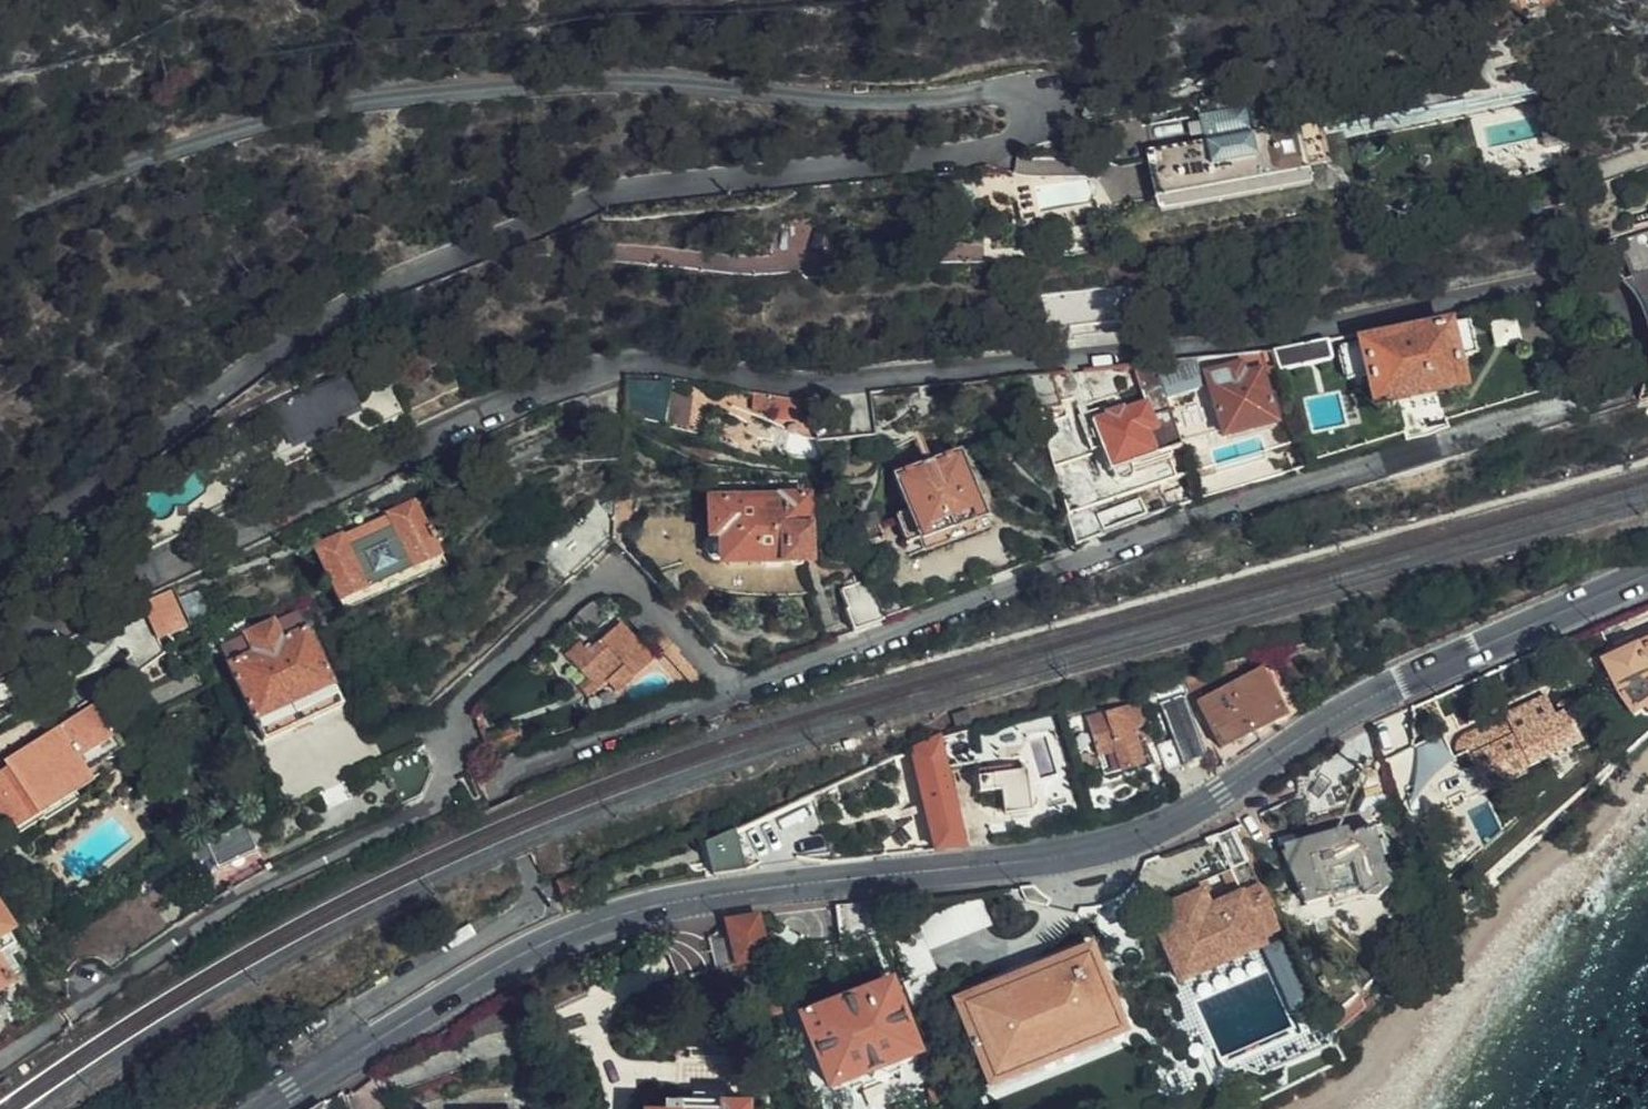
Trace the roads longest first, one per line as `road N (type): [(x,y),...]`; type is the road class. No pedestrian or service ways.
road 1 (residential): [(0,648),(156,566),(590,368),(669,361),(770,380),(886,380),(1384,311),(1529,277),(1595,280),(1612,293),(1626,352),(1617,377),(1564,412),(1453,451),(1184,519),(855,647),(514,767),(499,782),(499,803),(536,905),(351,1016),(356,1052)]
road 2 (residential): [(0,218),(119,165),(282,118),(403,95),(556,84),(891,101),(994,89),(1027,94),(1041,121),(1018,150),(616,192),(371,291),(248,366),(0,589)]
road 3 (secondary): [(356,1052),(526,952),(598,920),(686,899),(1072,857),(1127,842),(1172,823),(1370,697),(1647,574)]

